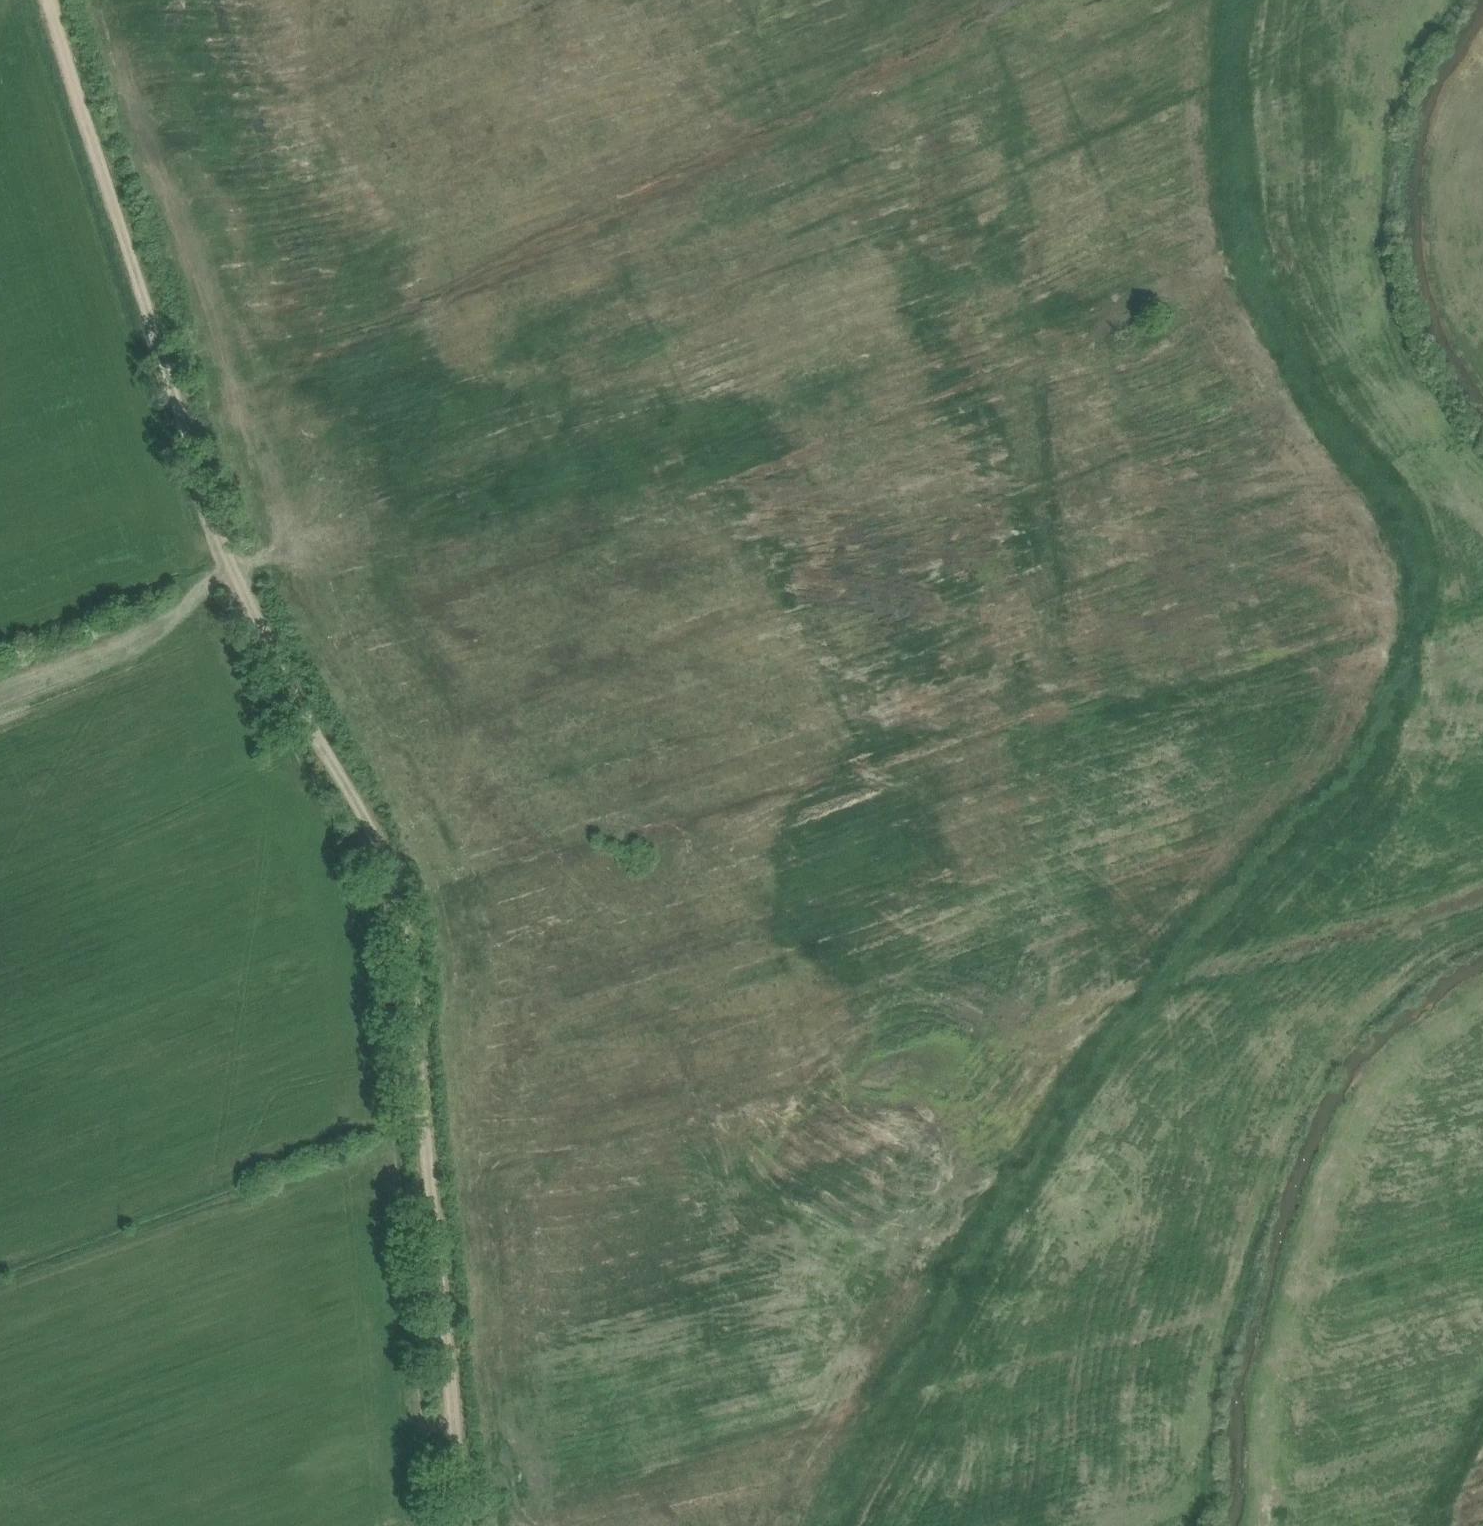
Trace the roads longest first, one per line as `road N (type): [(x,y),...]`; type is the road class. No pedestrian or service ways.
road 1 (track): [(50,0),(152,285),(226,541),(397,894),(470,1525)]

